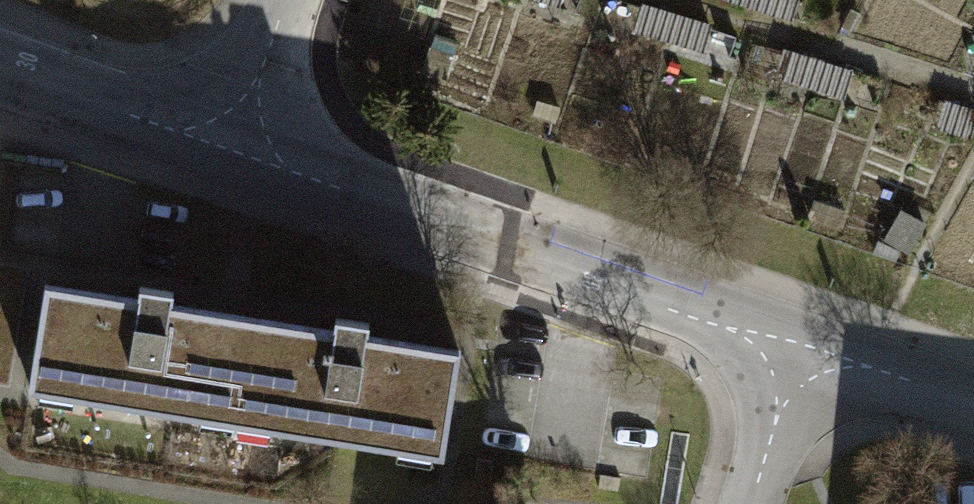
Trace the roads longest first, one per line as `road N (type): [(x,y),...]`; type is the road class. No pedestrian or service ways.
road 1 (residential): [(234,149),(804,343)]
road 2 (residential): [(0,70),(234,149)]
road 3 (residential): [(804,343),(973,398)]
road 4 (residential): [(751,503),(804,343)]
road 5 (residential): [(234,149),(289,0)]
road 6 (track): [(833,49),(973,96)]

